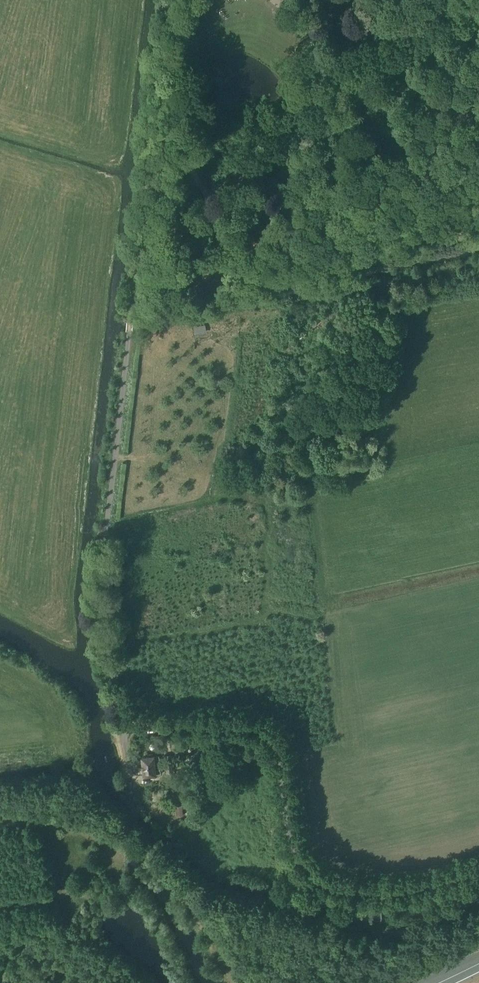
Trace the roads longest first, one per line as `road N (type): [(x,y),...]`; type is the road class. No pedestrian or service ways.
road 1 (track): [(478,216),(446,210),(396,216),(293,270),(262,268),(236,254),(175,124),(194,0)]

